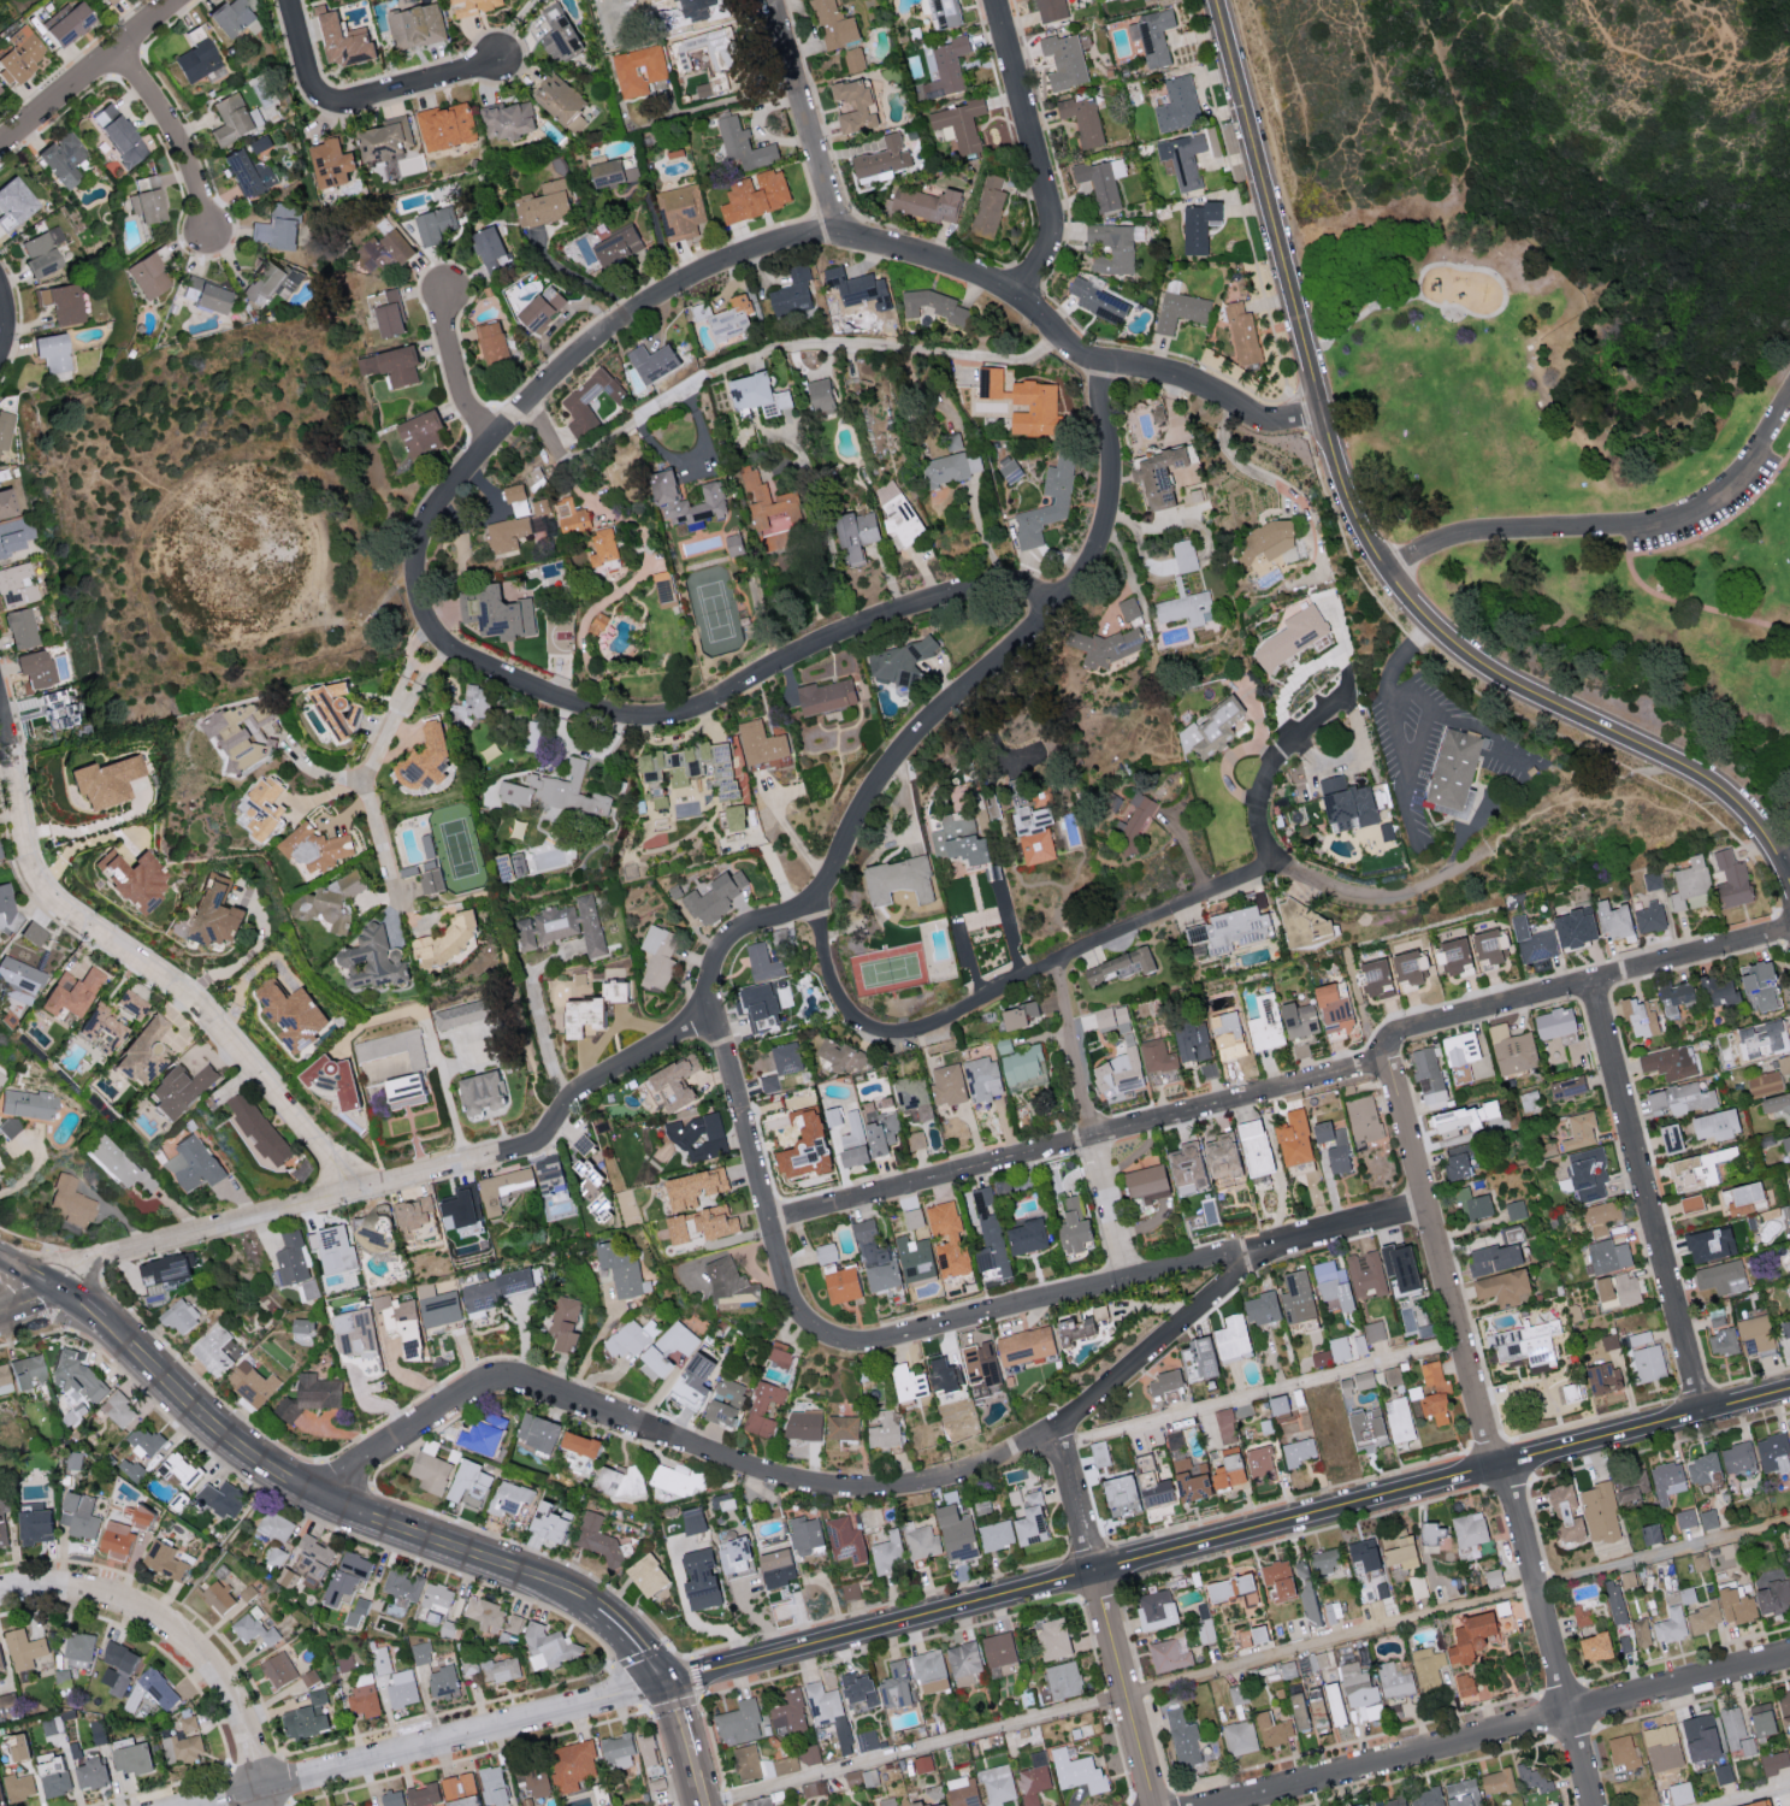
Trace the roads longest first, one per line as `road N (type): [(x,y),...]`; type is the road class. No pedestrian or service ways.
road 1 (residential): [(1109,365),(1085,356),(1017,290),(932,250),(841,237),(760,246),(686,276),(586,347),(492,437),(427,524),(413,571),(420,608),(448,644),(585,707),(642,716),(711,706),(814,647),(968,589),(1023,585),(1048,619)]
road 2 (residential): [(1426,1209),(858,1344),(841,1341),(808,1322),(781,1274),(711,1008),(723,944),(757,922),(816,904)]
road 3 (tertiary): [(1783,863),(1717,785),(1489,671),(1442,635),(1388,574),(1361,529),(1327,415),(1218,0)]
road 4 (residential): [(58,1288),(102,1255),(528,1150),(550,1137),(593,1084),(715,1019)]
road 5 (residential): [(662,1433),(764,1472),(834,1487),(918,1485),(980,1469),(1036,1446),(1095,1404),(1268,1249)]
road 6 (secondary): [(624,1629),(557,1587),(355,1513),(280,1475),(218,1434),(105,1321),(58,1288)]
road 7 (residential): [(816,904),(834,885),(846,833),(918,733),(1073,595),(1101,541),(1112,498),(1101,397),(1109,365)]
road 8 (residential): [(355,1193),(230,1034),(171,978),(42,887),(29,860),(0,694)]
road 9 (residential): [(772,1221),(1388,1061)]
road 10 (secondary): [(1097,1575),(1706,1412)]
road 11 (residential): [(1216,1805),(1789,1657)]
road 12 (residential): [(1283,866),(906,1035),(873,1028),(846,1008),(816,904)]
road 13 (residential): [(202,1805),(666,1684)]
road 14 (residential): [(1789,405),(1747,474),(1682,519),(1648,527),(1473,533),(1437,542),(1388,574)]
road 15 (secondary): [(666,1684),(1097,1575)]
road 16 (residential): [(1706,1412),(1595,982)]
road 17 (residential): [(1388,1061),(1394,1038),(1789,933)]
road 18 (residential): [(1504,1465),(1388,1061)]
road 19 (residential): [(311,1492),(484,1382),(532,1382),(662,1433)]
road 20 (residential): [(1157,1805),(1061,1430)]
road 21 (residential): [(0,1595),(29,1588),(99,1594),(182,1635),(236,1701),(261,1790)]
road 22 (residential): [(1595,1805),(1504,1465)]
road 23 (residential): [(1417,893),(1372,899),(1323,887),(1275,858),(1263,836),(1262,795),(1287,751),(1348,700)]
road 24 (residential): [(1130,1281),(1059,963)]
road 25 (residential): [(1017,290),(1047,255),(1052,223),(995,0)]
road 26 (residential): [(495,61),(331,106),(309,93),(284,0)]
road 27 (residential): [(841,237),(768,0)]
road 28 (residential): [(0,149),(179,0)]
road 29 (residential): [(1109,365),(1189,379),(1268,419),(1327,415)]
road 30 (residential): [(208,238),(188,153),(116,53)]
road 31 (residential): [(492,437),(456,383),(437,293)]

